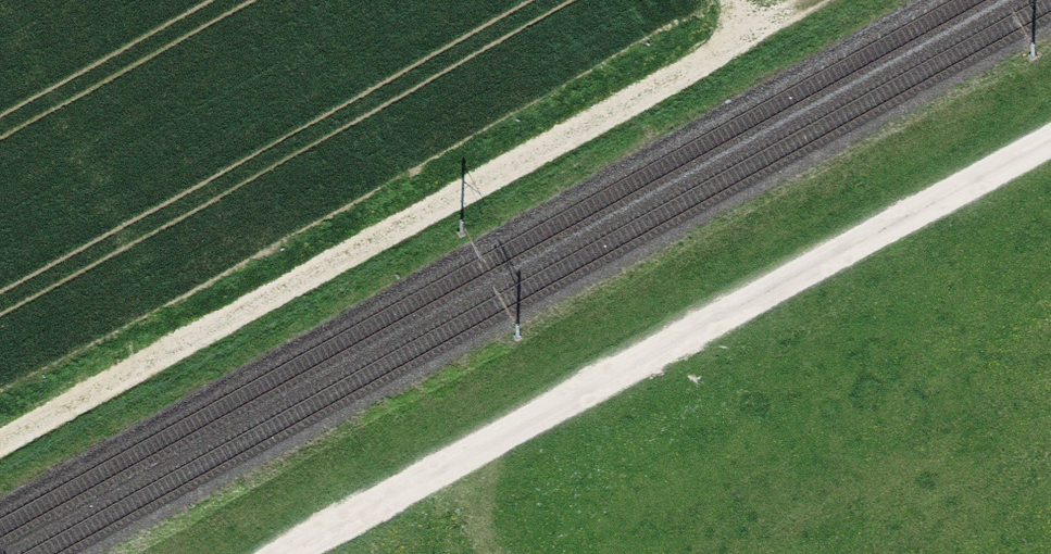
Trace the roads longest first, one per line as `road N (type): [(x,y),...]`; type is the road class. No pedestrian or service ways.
road 1 (track): [(0,443),(812,0)]
road 2 (track): [(1050,139),(287,553)]

